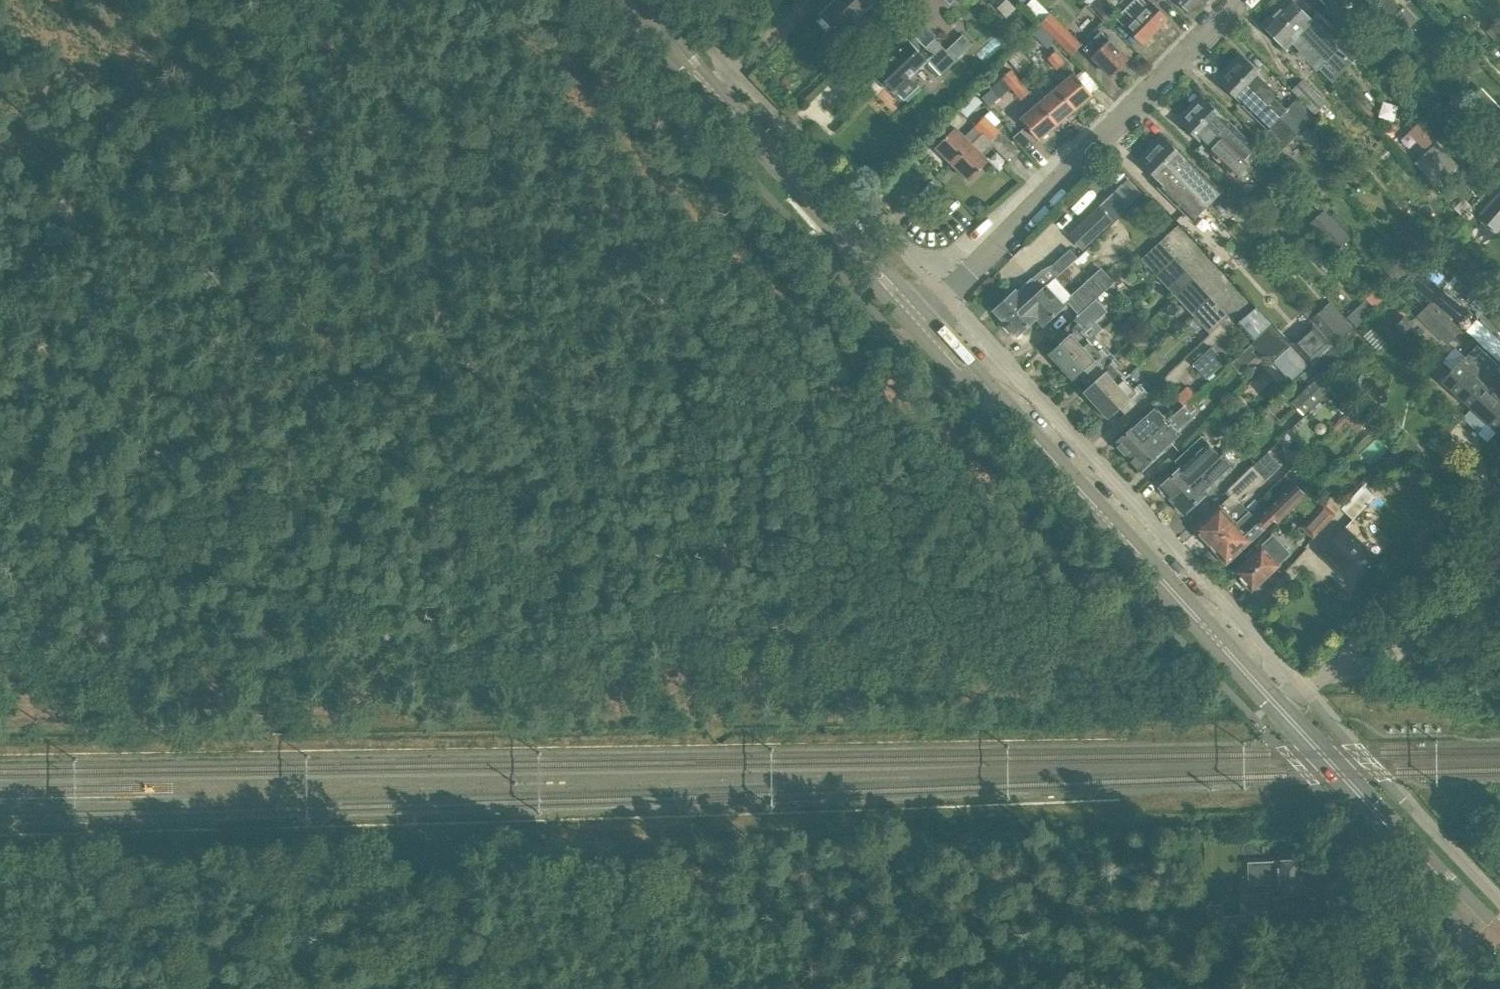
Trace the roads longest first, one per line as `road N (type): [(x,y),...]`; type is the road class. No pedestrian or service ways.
road 1 (secondary): [(1276,703),(921,320)]
road 2 (residential): [(921,320),(1238,0)]
road 3 (secondary): [(1499,945),(1276,703)]
road 4 (secondary): [(921,320),(716,96)]
road 5 (track): [(1329,675),(1353,635),(1499,503)]
road 6 (unclassified): [(1276,703),(1456,616)]
road 7 (secondary): [(610,0),(716,96)]

